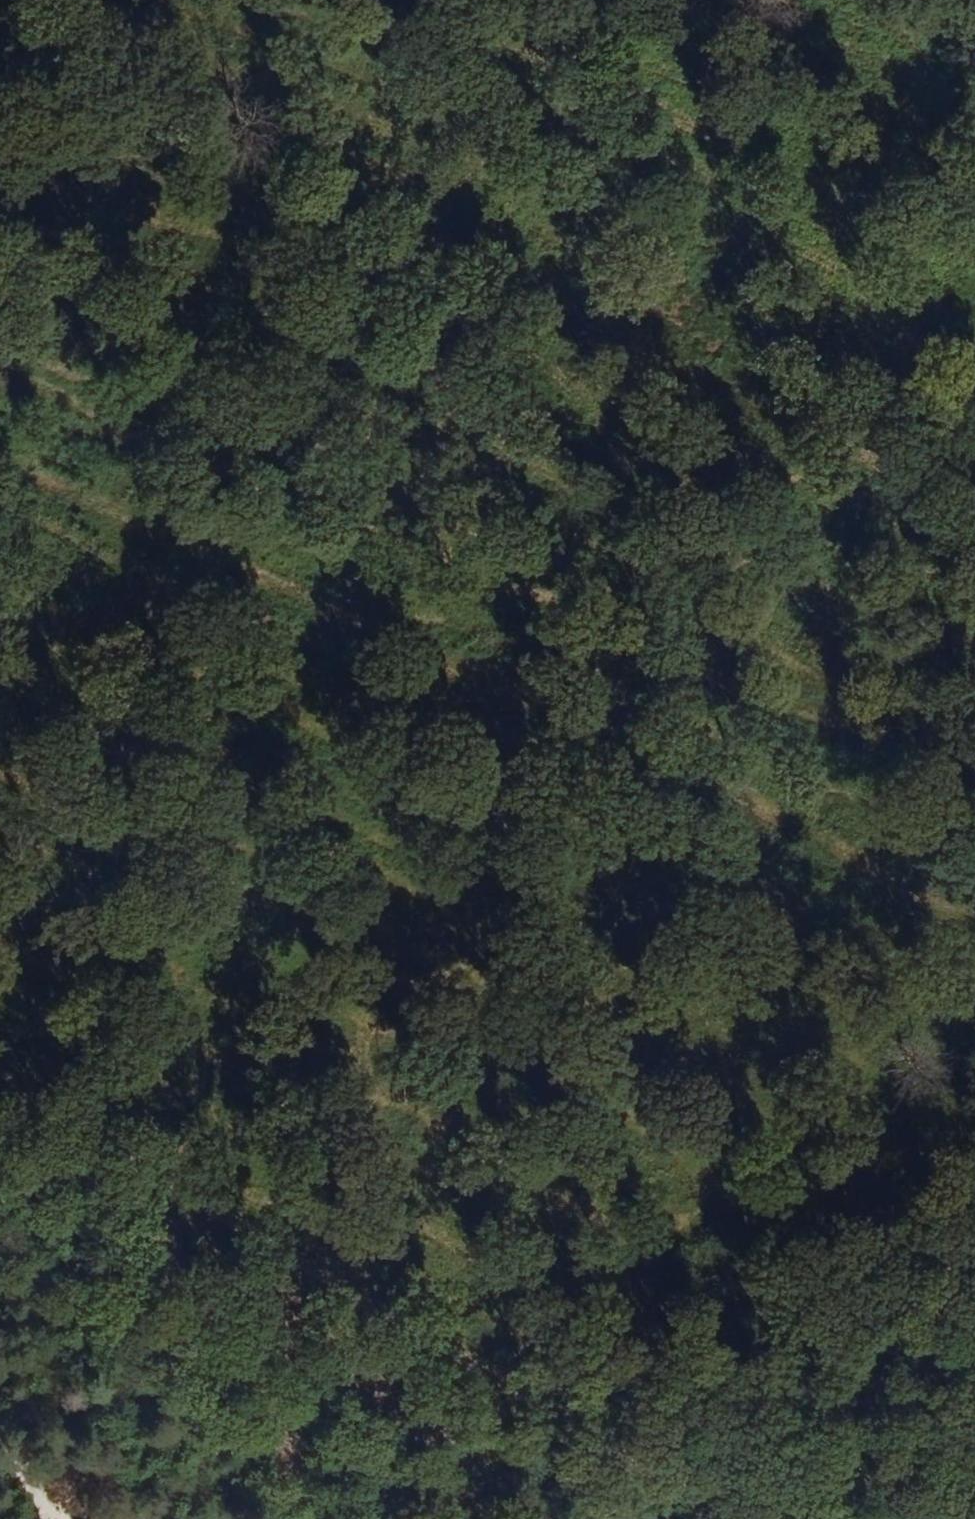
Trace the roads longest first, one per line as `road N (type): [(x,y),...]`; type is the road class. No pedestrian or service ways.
road 1 (track): [(0,1078),(547,1409)]
road 2 (track): [(732,1518),(547,1409)]

